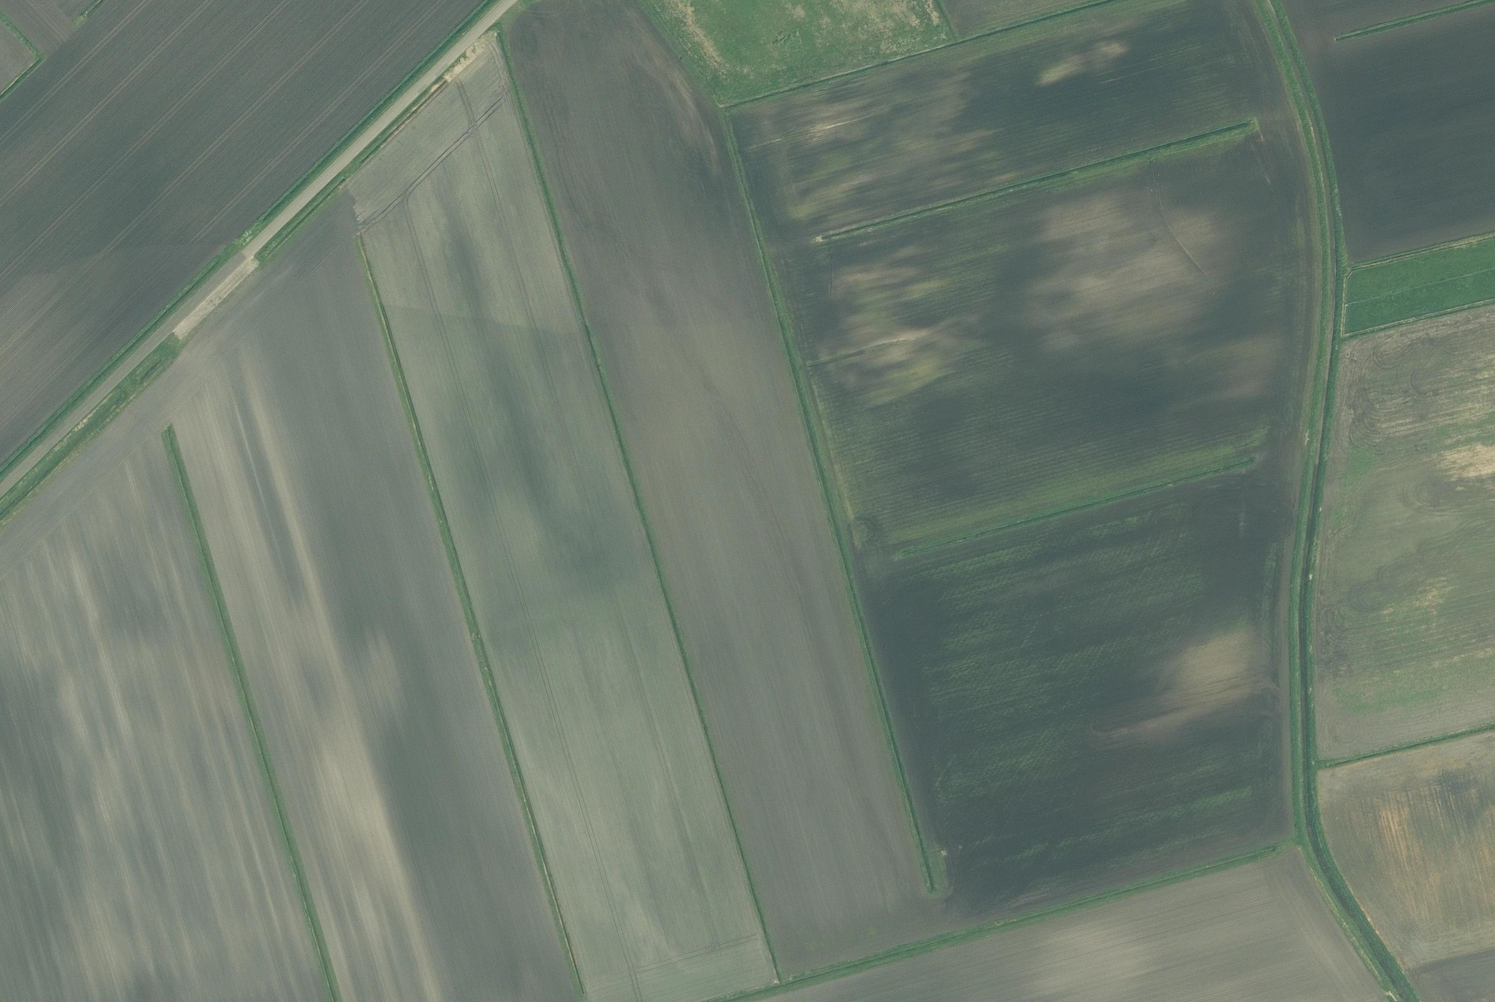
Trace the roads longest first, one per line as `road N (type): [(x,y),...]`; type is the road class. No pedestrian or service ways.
road 1 (tertiary): [(0,492),(507,0)]

